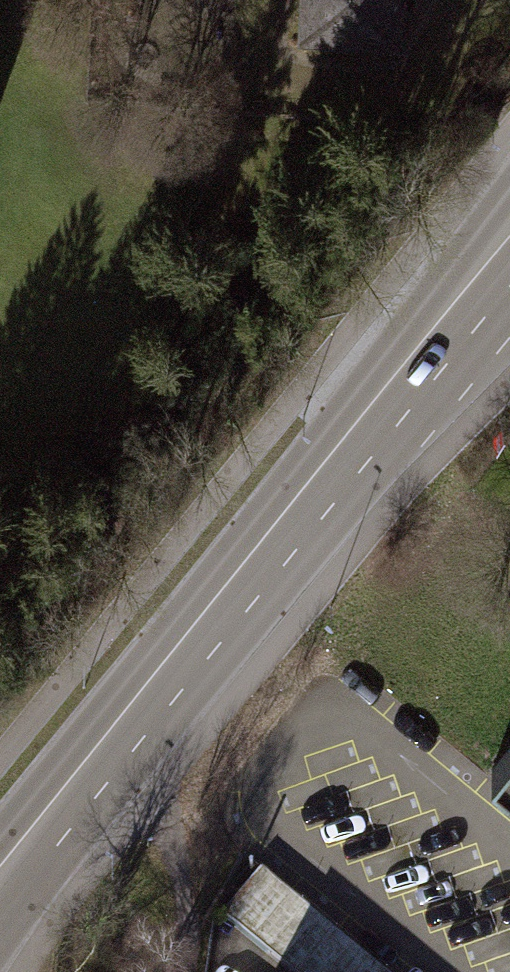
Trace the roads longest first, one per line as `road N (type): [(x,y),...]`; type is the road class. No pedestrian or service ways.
road 1 (primary): [(509,188),(0,839)]
road 2 (primary): [(0,932),(34,879),(509,294)]

